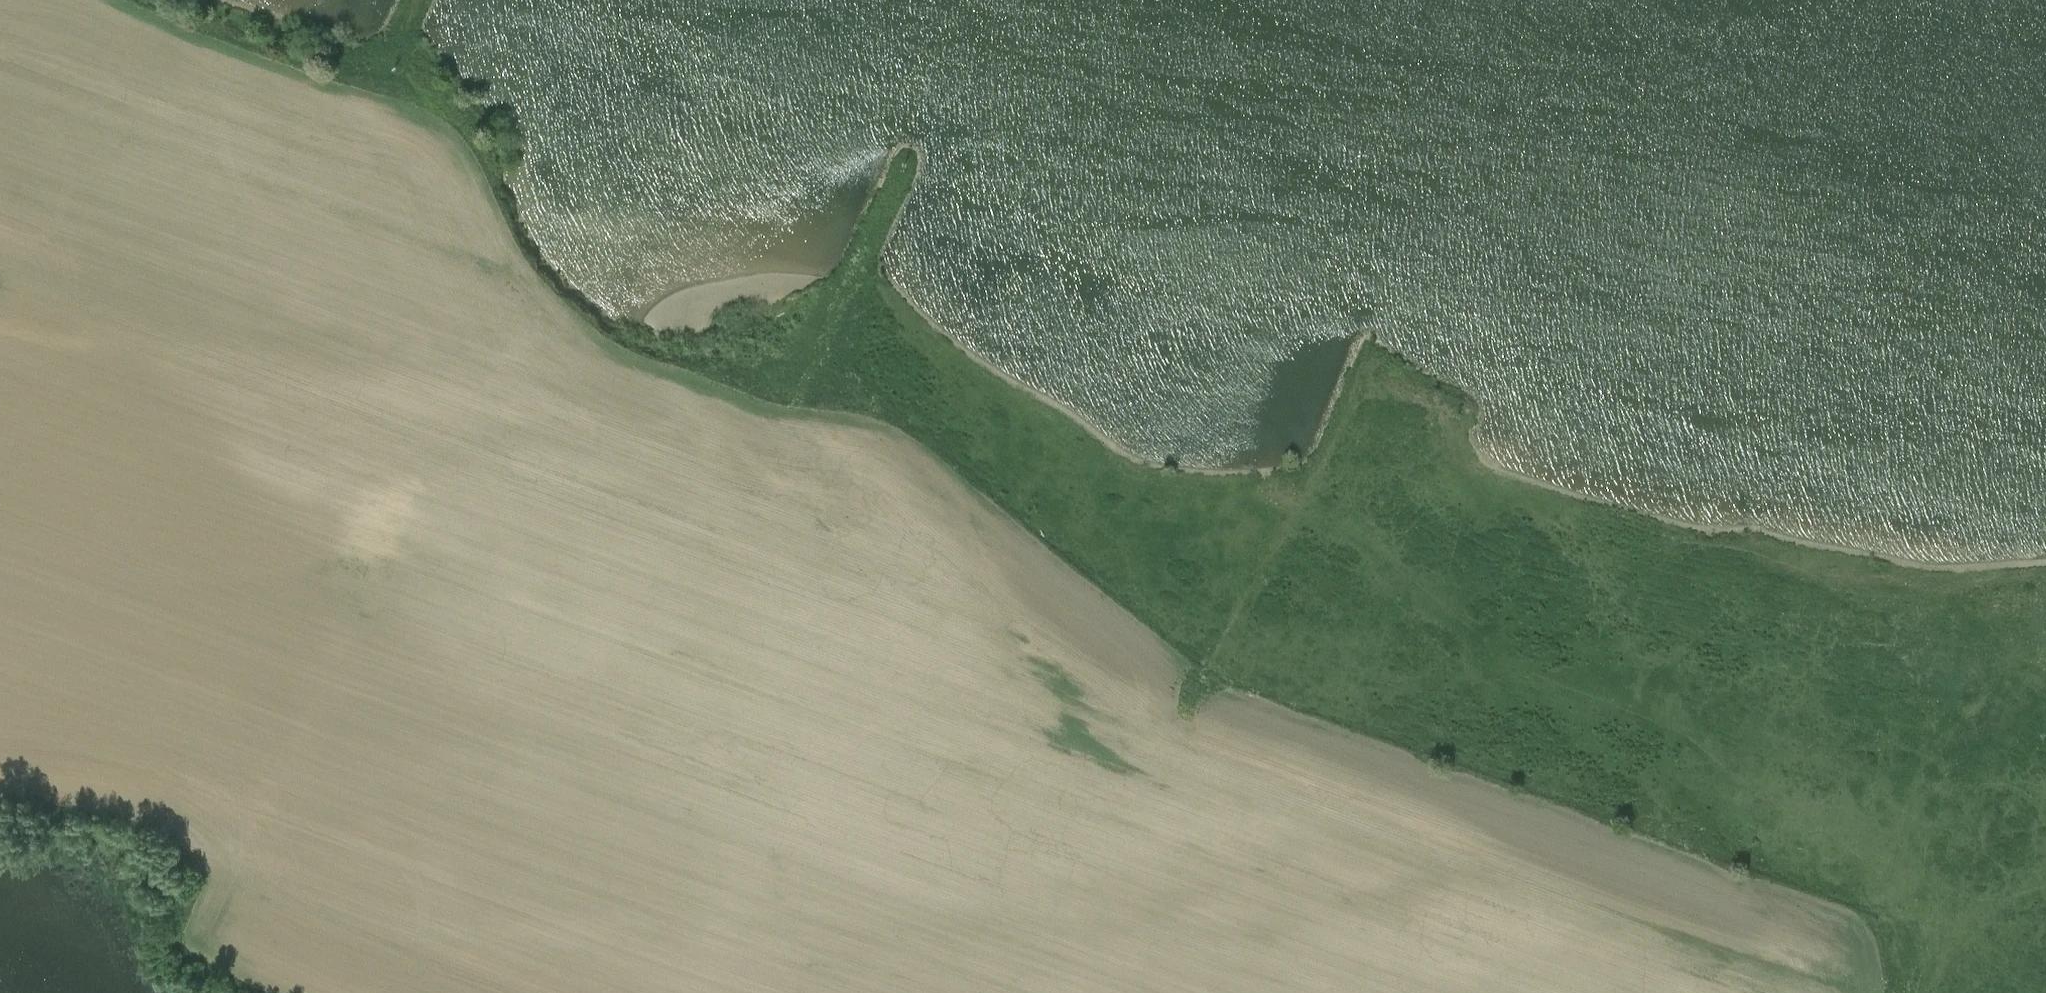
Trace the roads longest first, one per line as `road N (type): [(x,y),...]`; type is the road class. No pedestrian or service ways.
road 1 (track): [(1161,780),(1295,810),(1516,905),(1769,992)]
road 2 (track): [(2013,623),(1909,992)]

